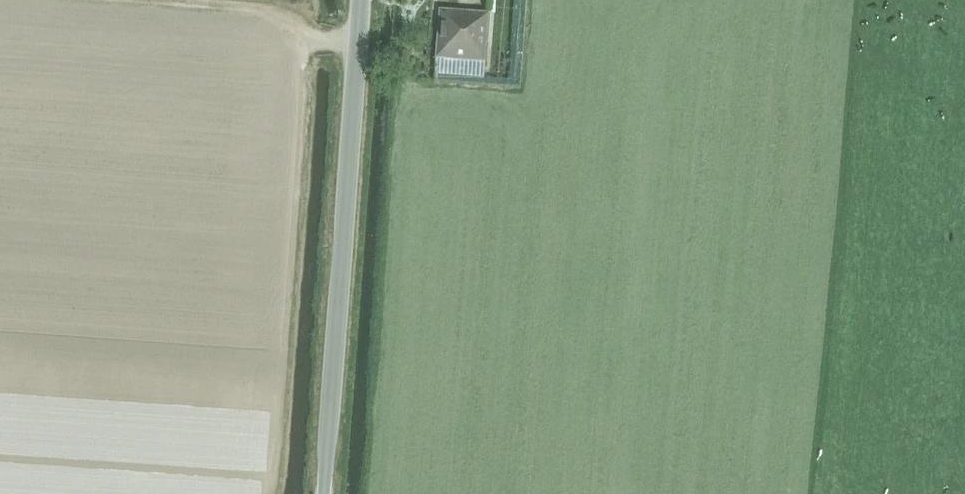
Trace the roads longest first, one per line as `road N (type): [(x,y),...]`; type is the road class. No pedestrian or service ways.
road 1 (unclassified): [(327,493),(366,0)]

